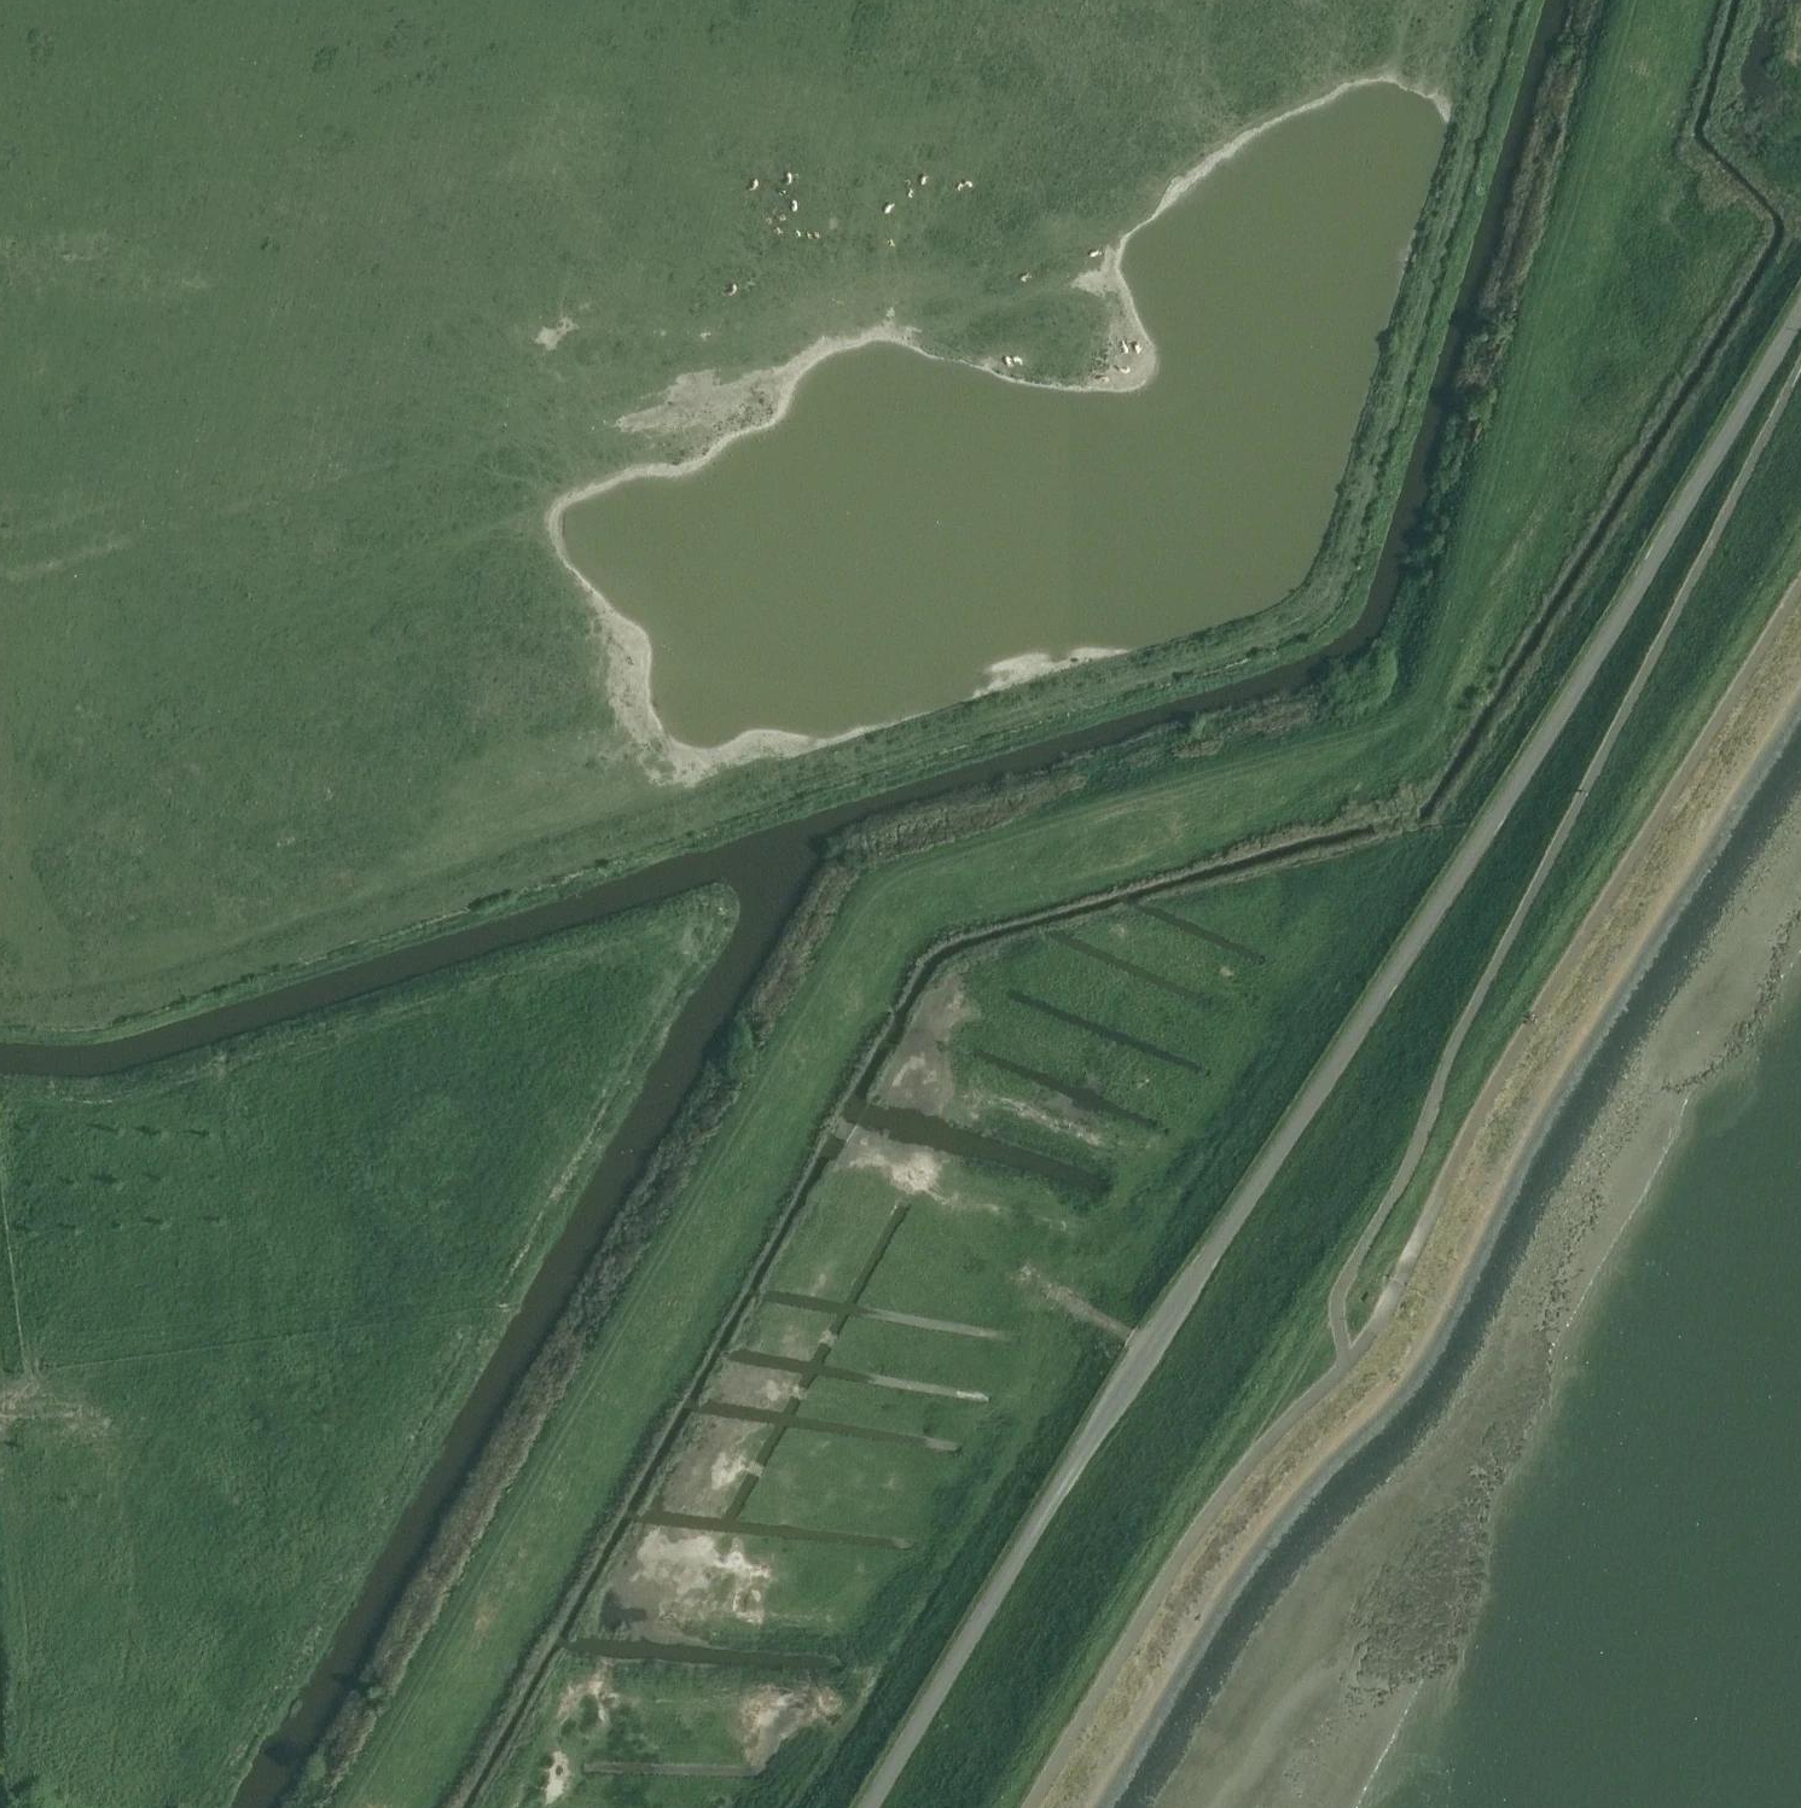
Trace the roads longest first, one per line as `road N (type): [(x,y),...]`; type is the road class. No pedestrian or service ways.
road 1 (unclassified): [(869,1807),(1132,1368),(1800,322)]

